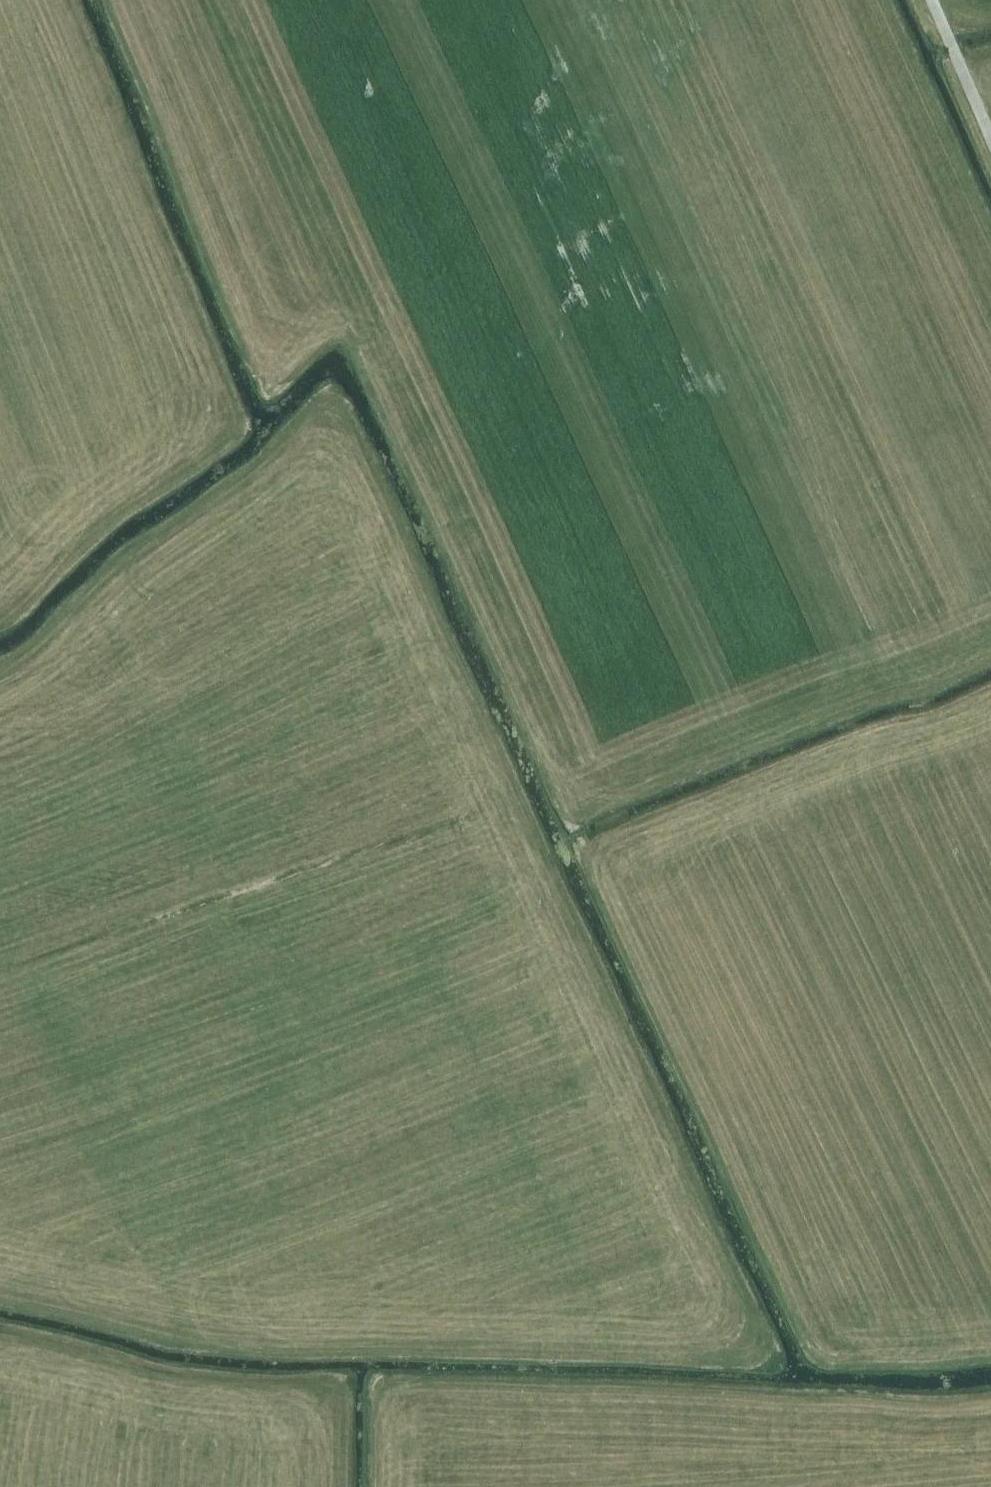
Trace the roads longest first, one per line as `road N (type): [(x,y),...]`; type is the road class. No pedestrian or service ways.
road 1 (track): [(990,175),(913,0)]

